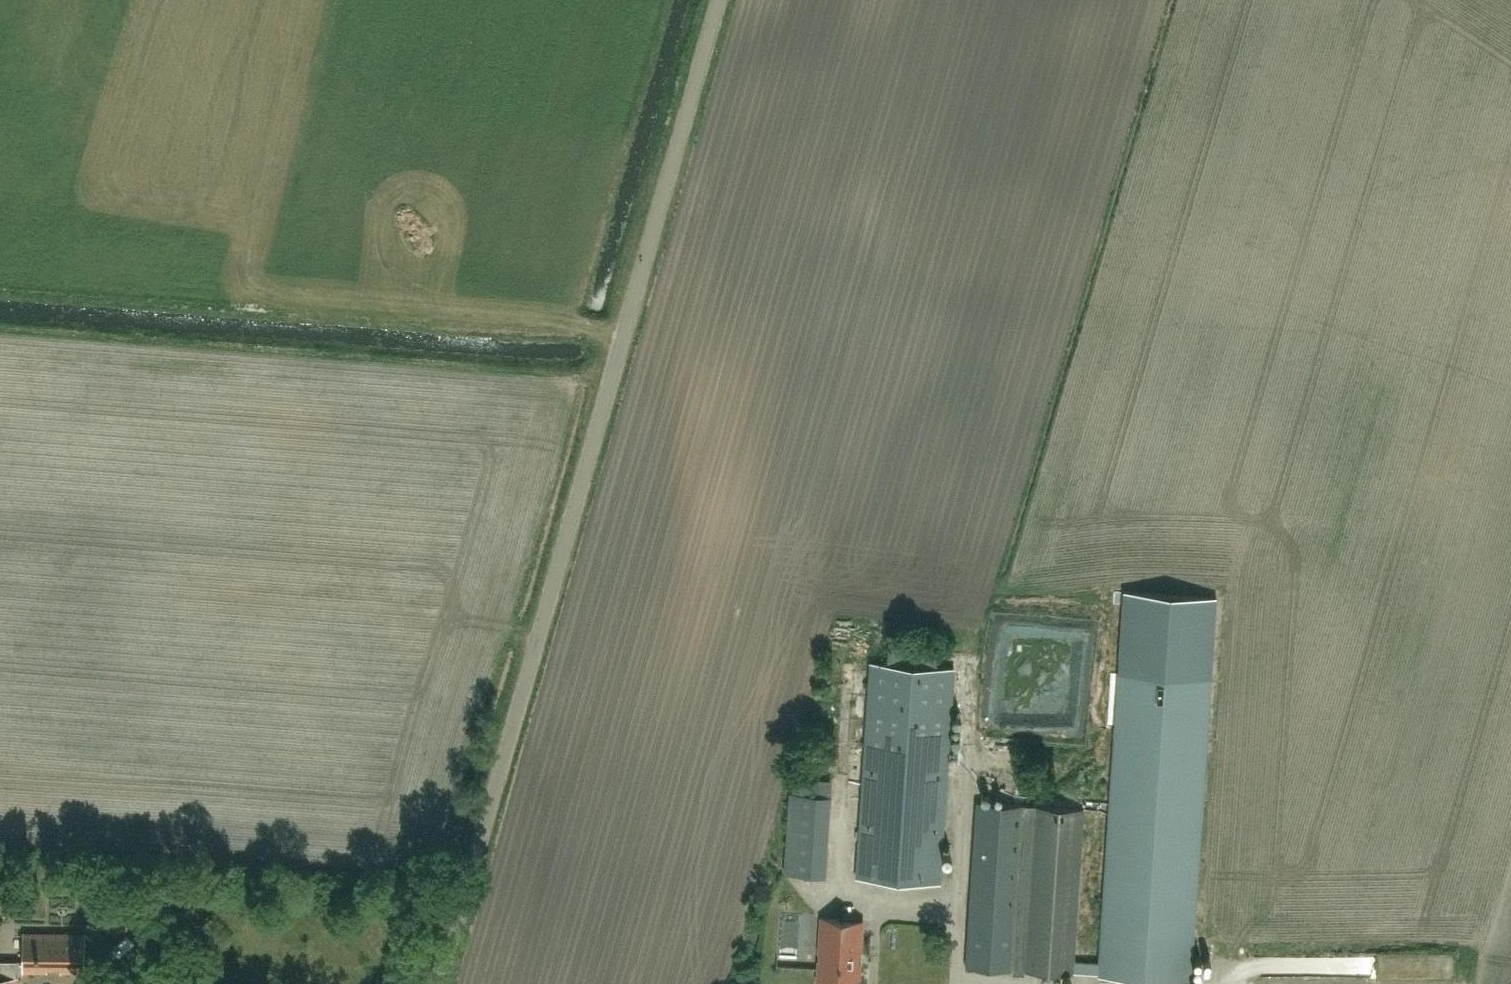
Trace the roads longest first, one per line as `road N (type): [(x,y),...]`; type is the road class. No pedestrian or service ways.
road 1 (unclassified): [(439,983),(720,0)]

